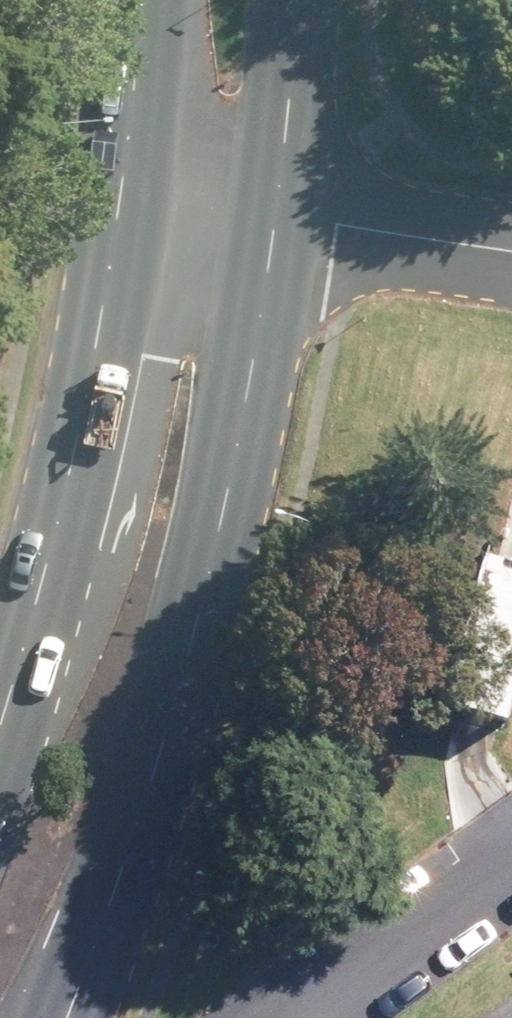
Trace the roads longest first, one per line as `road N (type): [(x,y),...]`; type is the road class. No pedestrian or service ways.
road 1 (primary): [(274,222),(155,775),(74,1017)]
road 2 (primary): [(0,777),(126,208)]
road 3 (unclassified): [(511,868),(295,1017)]
road 4 (unclassified): [(274,222),(511,253)]
road 5 (primary): [(298,0),(274,222)]
road 6 (primary): [(126,208),(149,0)]
road 7 (unclassified): [(126,208),(274,222)]

